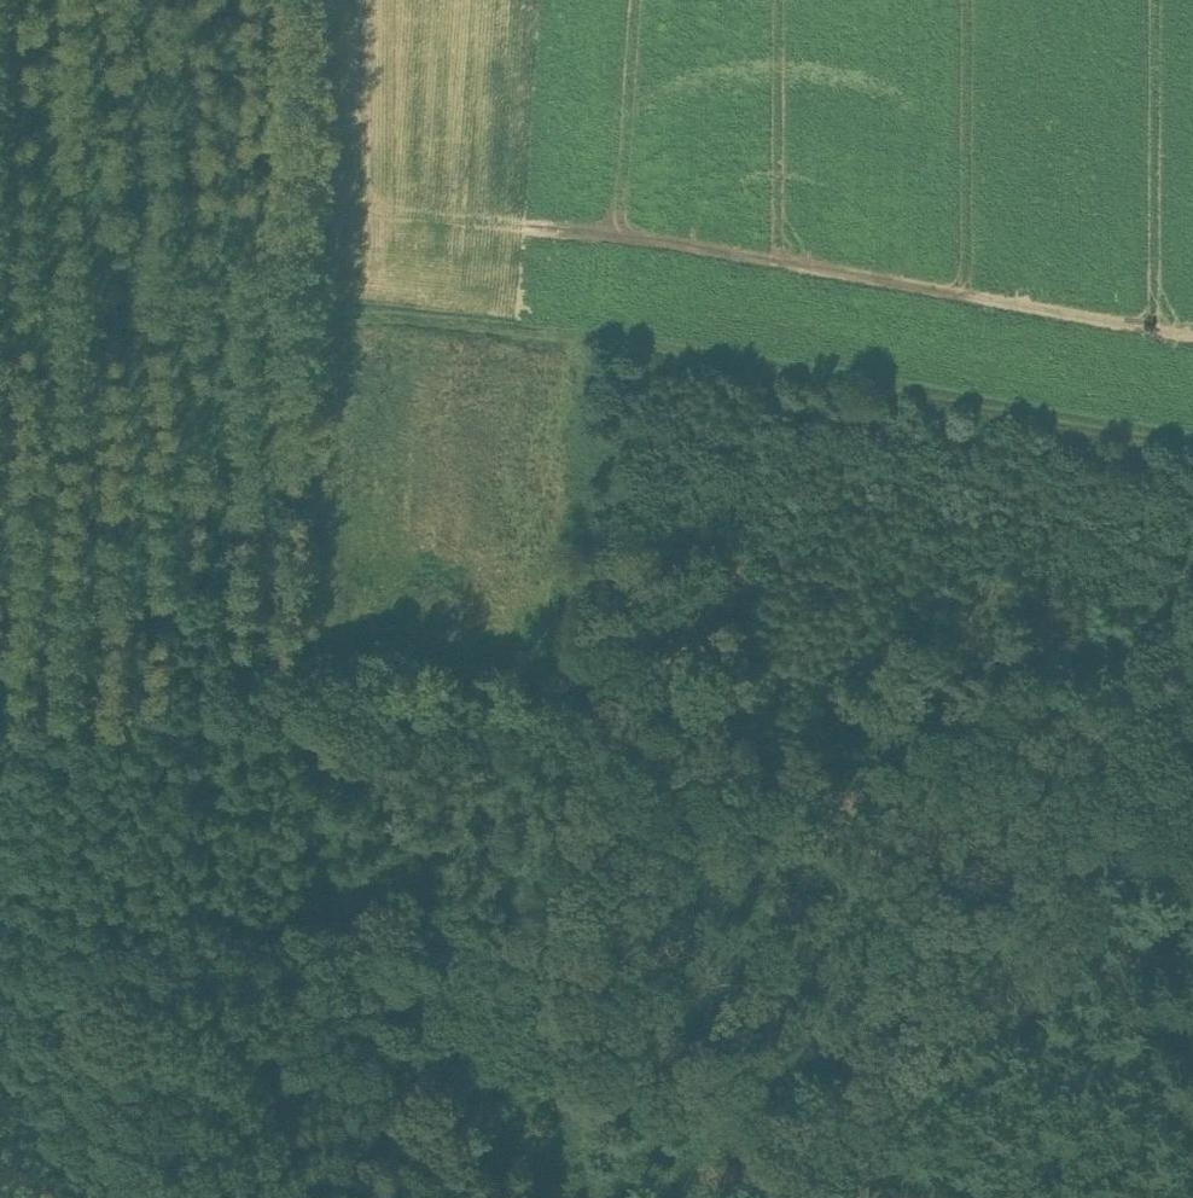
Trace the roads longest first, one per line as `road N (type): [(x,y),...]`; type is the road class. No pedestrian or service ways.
road 1 (track): [(593,341),(1192,447)]

